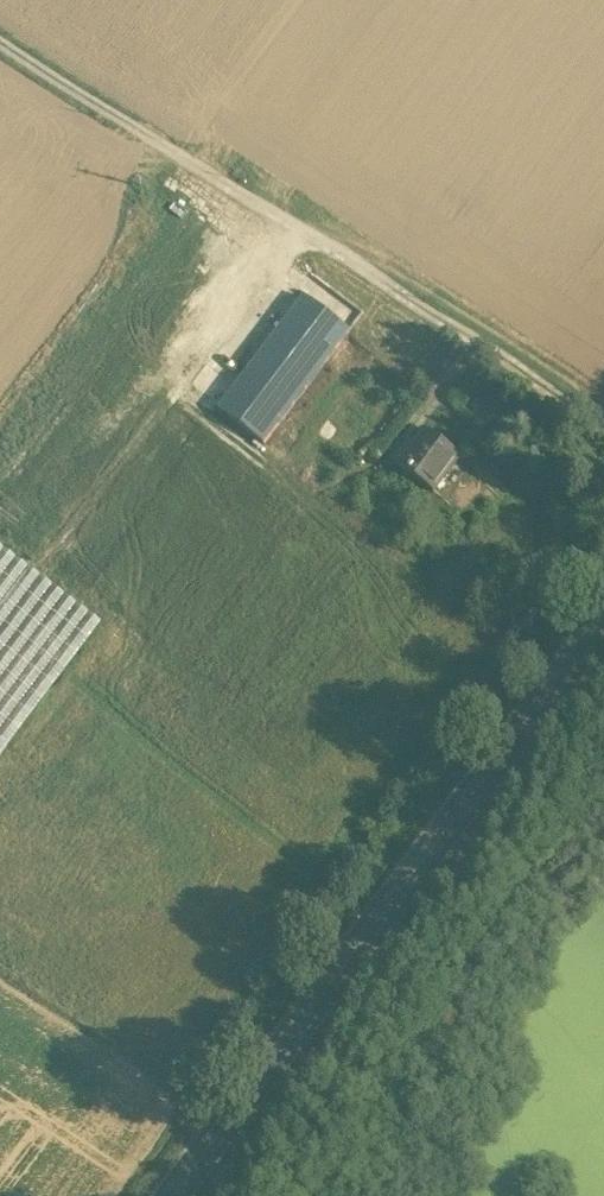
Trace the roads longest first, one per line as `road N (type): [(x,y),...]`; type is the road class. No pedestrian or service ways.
road 1 (secondary): [(603,610),(171,1195)]

